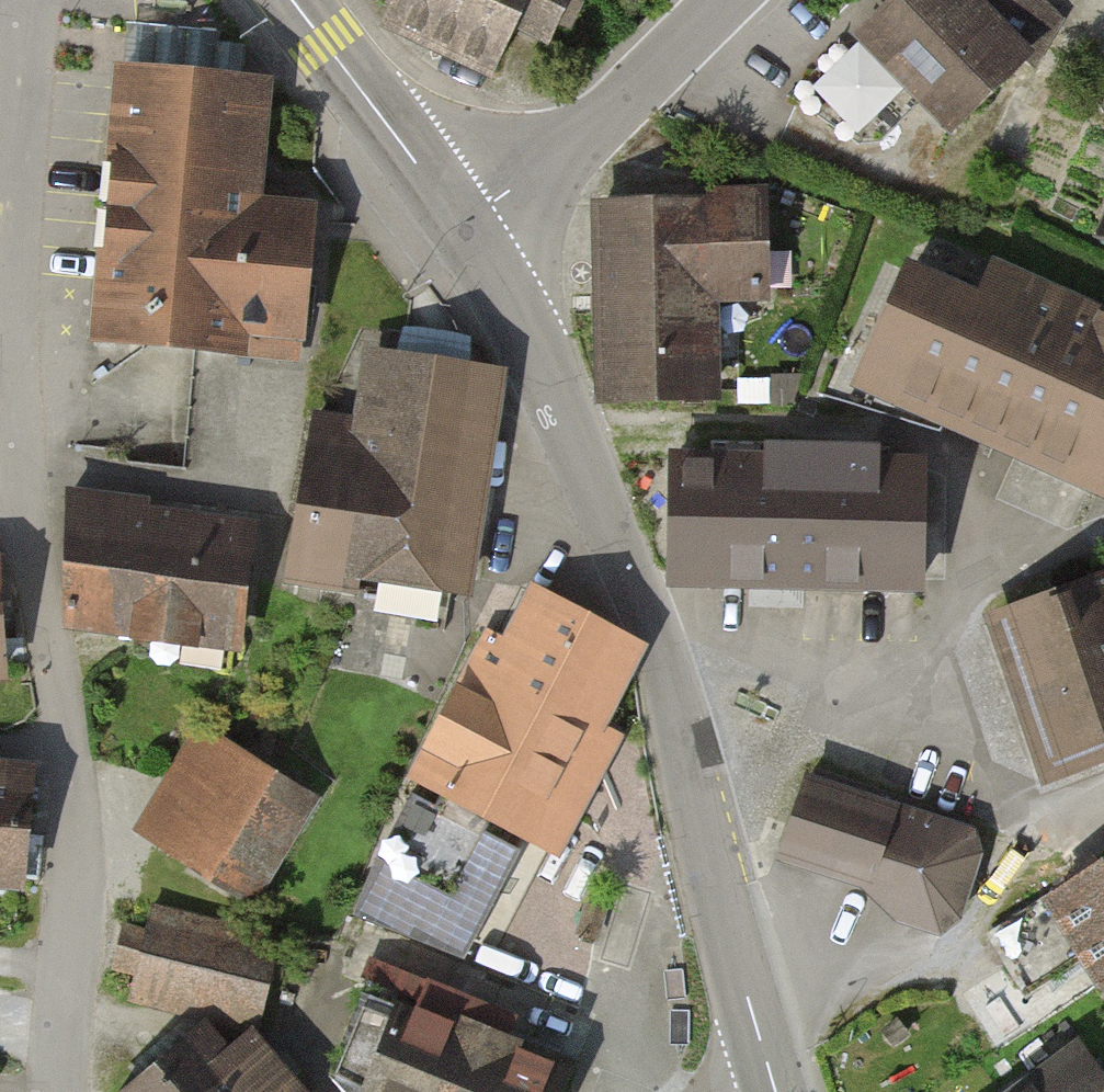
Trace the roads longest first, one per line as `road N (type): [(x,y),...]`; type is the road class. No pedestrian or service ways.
road 1 (residential): [(63,1091),(75,855),(69,756),(24,496),(13,361),(34,0)]
road 2 (secondary): [(777,1091),(669,680),(582,463),(457,217)]
road 3 (residential): [(457,217),(610,113),(726,0)]
road 4 (secondary): [(457,217),(290,0)]

